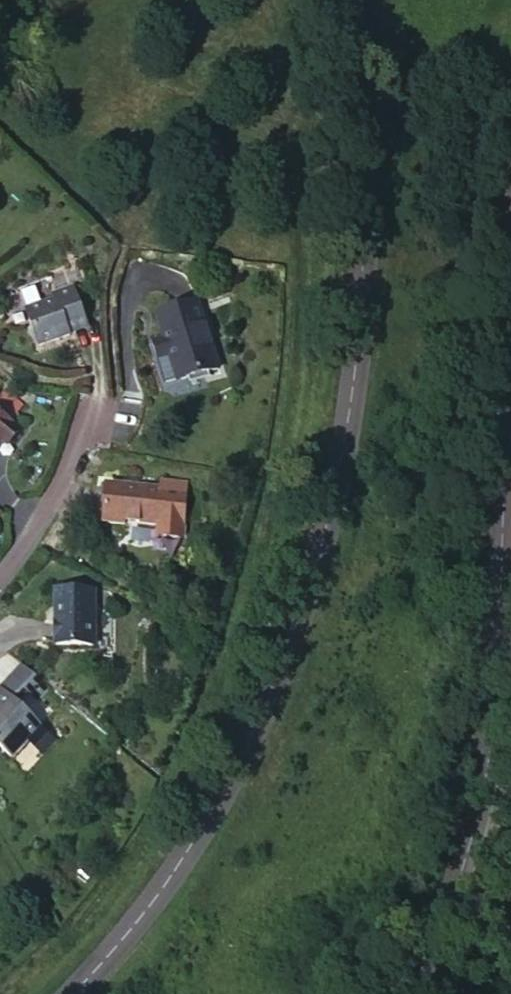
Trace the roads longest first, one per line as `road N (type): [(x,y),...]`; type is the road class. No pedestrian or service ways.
road 1 (tertiary): [(64,993),(154,895),(213,810),(260,718),(323,553),(364,281),(348,0)]
road 2 (tertiary): [(510,497),(491,748),(433,960),(410,993)]
road 3 (residential): [(0,566),(43,509),(101,405)]

